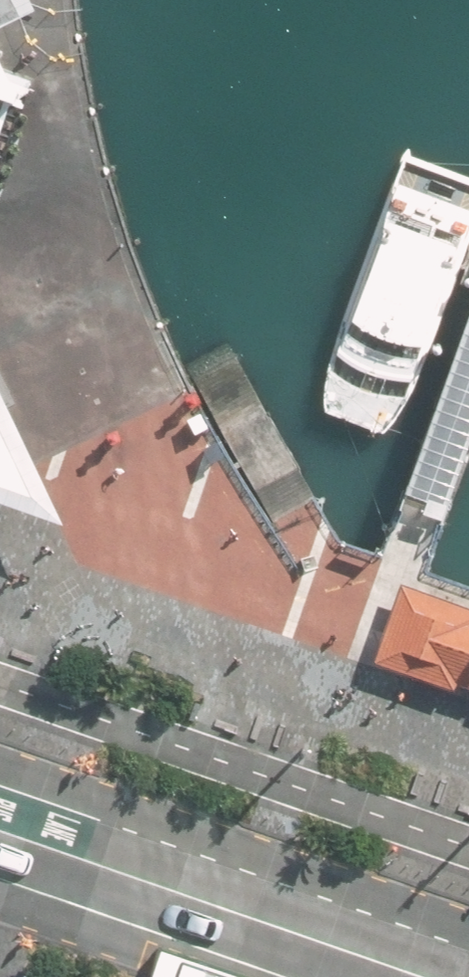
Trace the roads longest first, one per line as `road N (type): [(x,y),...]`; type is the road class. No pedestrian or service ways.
road 1 (secondary): [(468,968),(0,817)]

